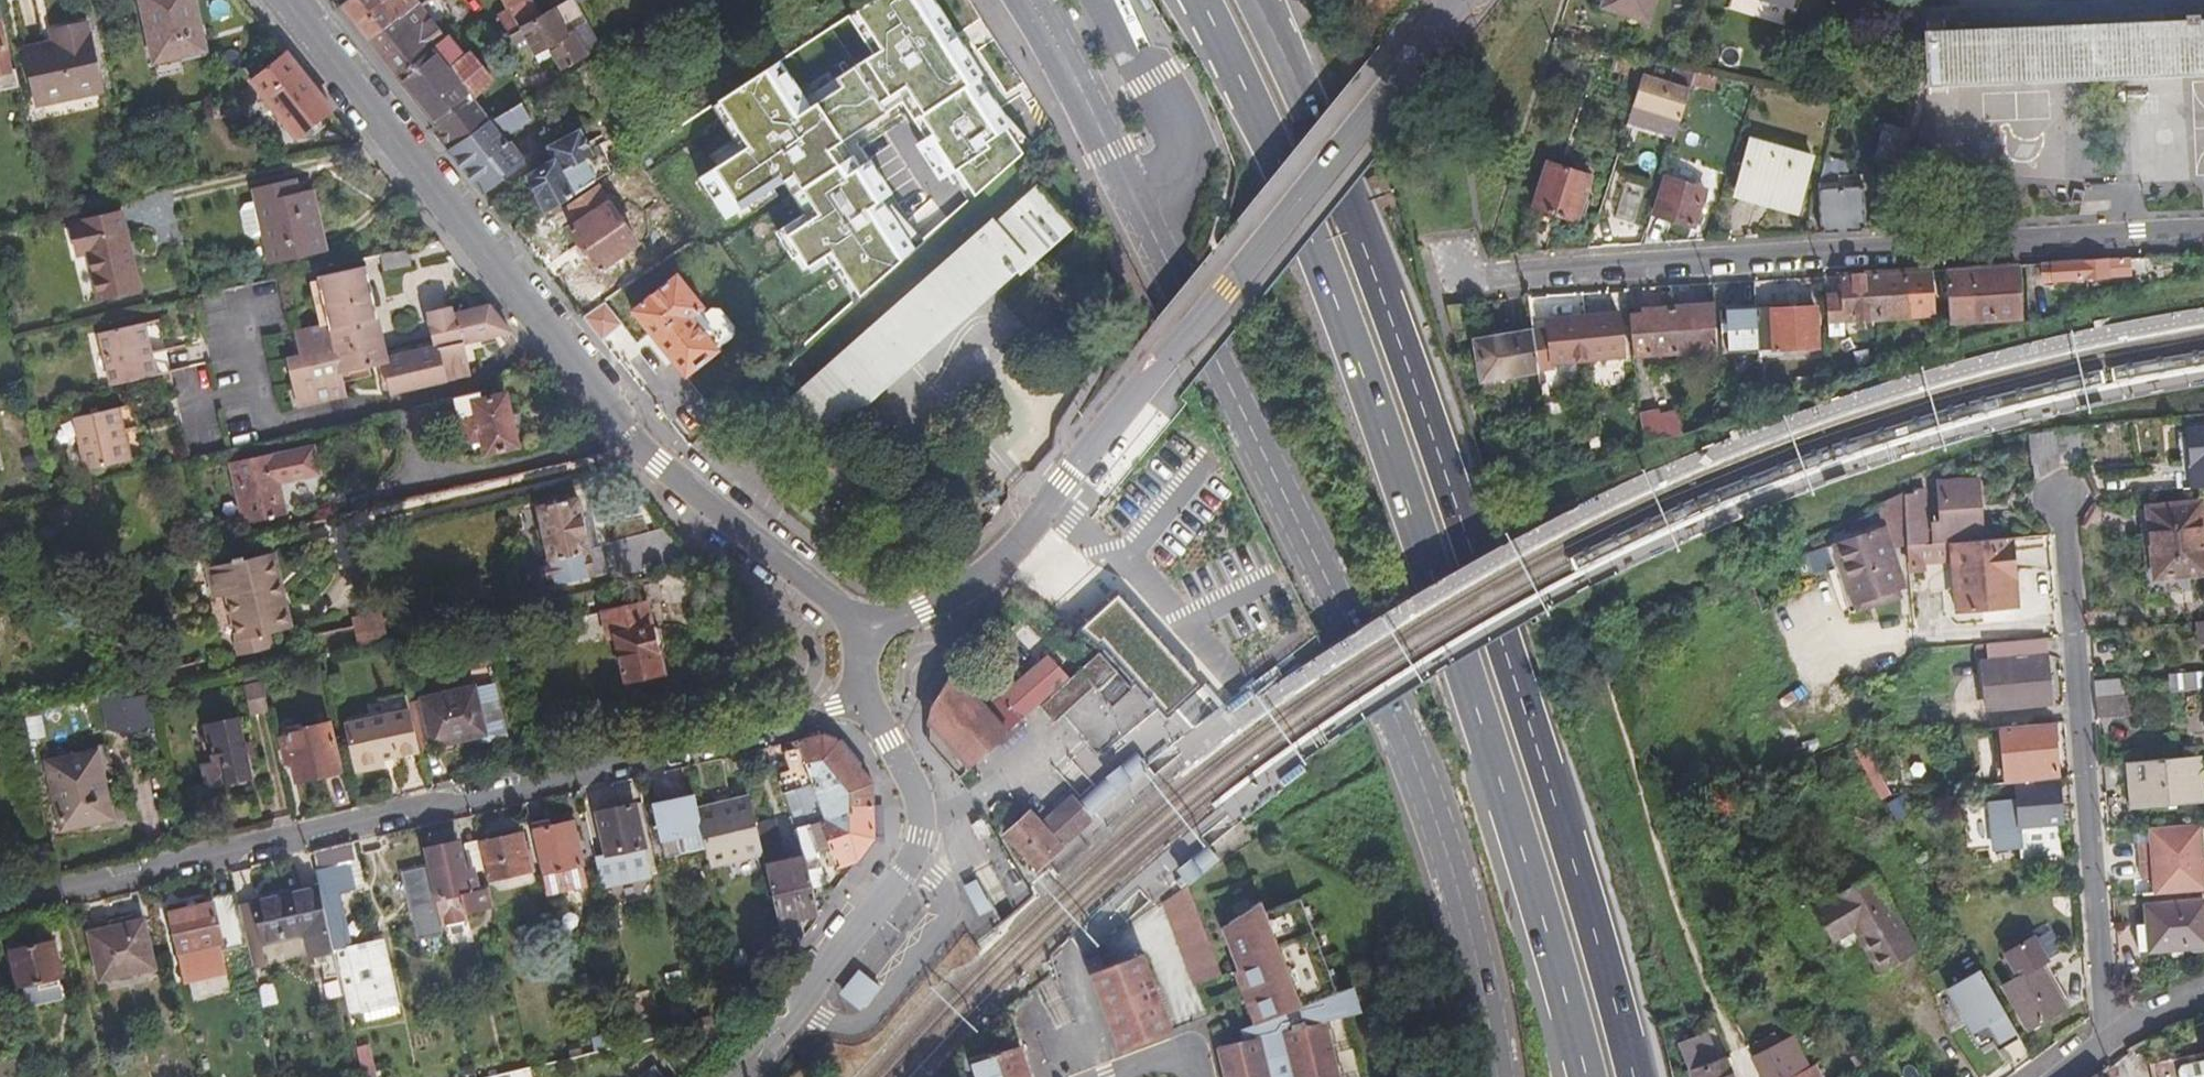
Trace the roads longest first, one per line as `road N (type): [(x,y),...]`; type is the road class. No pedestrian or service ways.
road 1 (secondary): [(1498,1076),(1463,907),(1391,710),(1029,0)]
road 2 (trunk): [(1196,0),(1248,89),(1340,300),(1579,1076)]
road 3 (trunk): [(1630,1076),(1503,634),(1360,238),(1253,0)]
road 4 (residential): [(0,907),(866,706)]
road 5 (tertiary): [(870,629),(963,590),(1025,537),(1453,0)]
road 6 (residential): [(870,629),(627,434),(284,0)]
road 7 (residential): [(1457,280),(2203,233)]
road 8 (residential): [(2055,501),(2101,1043)]
road 9 (tertiary): [(918,799),(914,857),(802,1005)]

